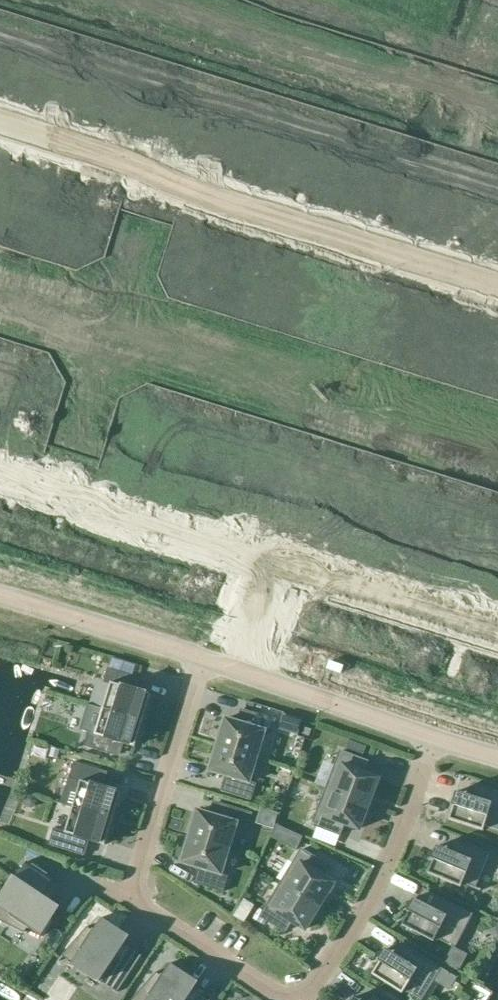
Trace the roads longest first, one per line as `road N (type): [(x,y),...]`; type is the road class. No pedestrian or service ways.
road 1 (residential): [(443,740),(329,974),(310,993),(274,990),(145,899),(145,863),(205,664)]
road 2 (residential): [(497,287),(185,190),(127,161),(0,123)]
road 3 (residential): [(0,470),(82,507),(276,568)]
road 4 (residential): [(276,568),(497,636)]
road 5 (unclassified): [(205,664),(0,600)]
road 6 (unclassified): [(443,740),(239,674)]

